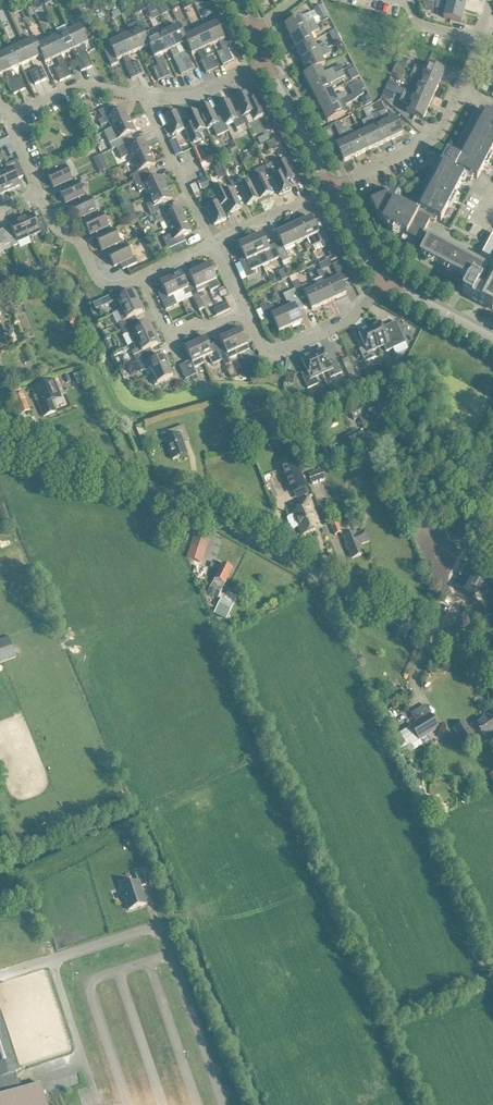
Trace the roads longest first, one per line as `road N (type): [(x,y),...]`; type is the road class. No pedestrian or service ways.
road 1 (unclassified): [(492,675),(161,493),(0,449)]
road 2 (residential): [(383,281),(349,321),(279,354),(261,348),(243,310)]
road 3 (residential): [(460,90),(434,137),(326,189)]
road 4 (residential): [(211,242),(142,97)]
road 5 (residential): [(140,276),(118,287),(99,282),(38,193)]
road 6 (residential): [(7,120),(83,86),(142,97)]
road 7 (tertiary): [(326,189),(264,64)]
road 8 (residential): [(142,97),(194,98),(264,64)]
road 9 (tertiary): [(492,338),(383,281)]

